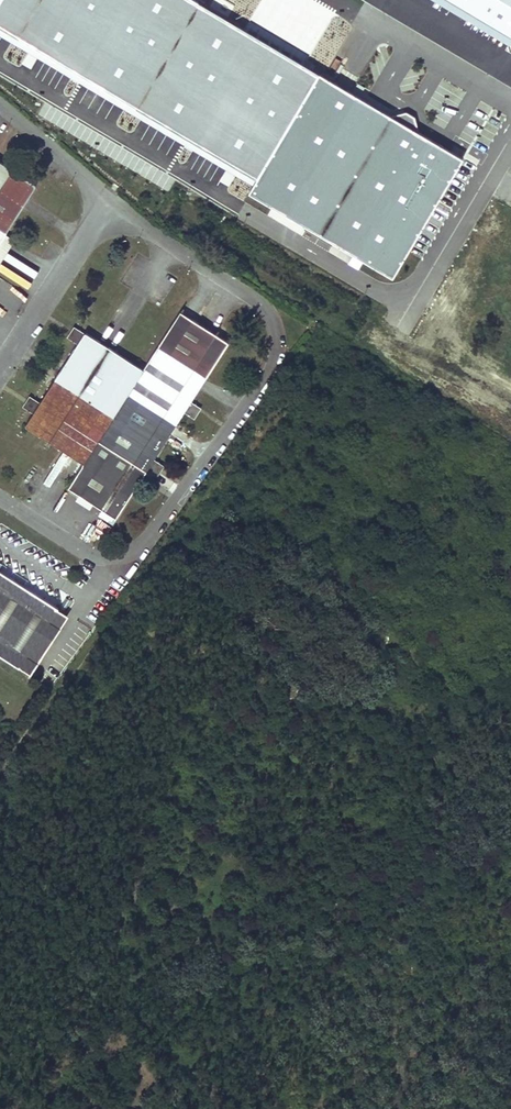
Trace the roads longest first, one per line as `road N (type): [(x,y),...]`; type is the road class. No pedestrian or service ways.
road 1 (unclassified): [(0,499),(84,552),(122,556),(281,349),(271,314),(108,199)]
road 2 (unclassified): [(0,369),(108,199)]
road 3 (unclassified): [(108,199),(0,109)]

